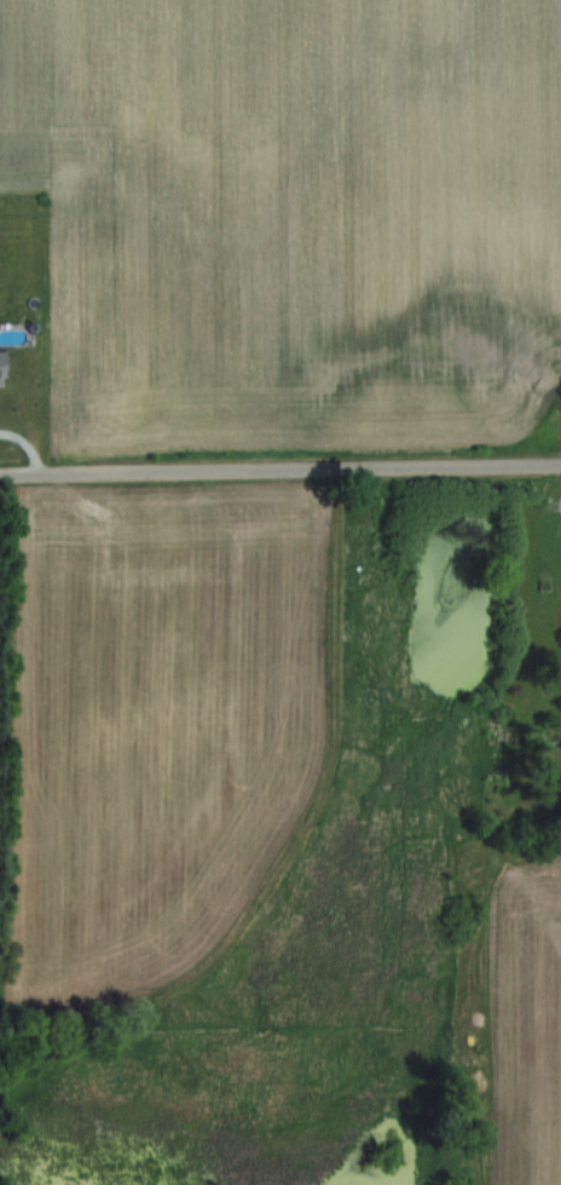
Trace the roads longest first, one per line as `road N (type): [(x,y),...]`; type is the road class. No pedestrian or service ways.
road 1 (residential): [(560,464),(0,474)]

